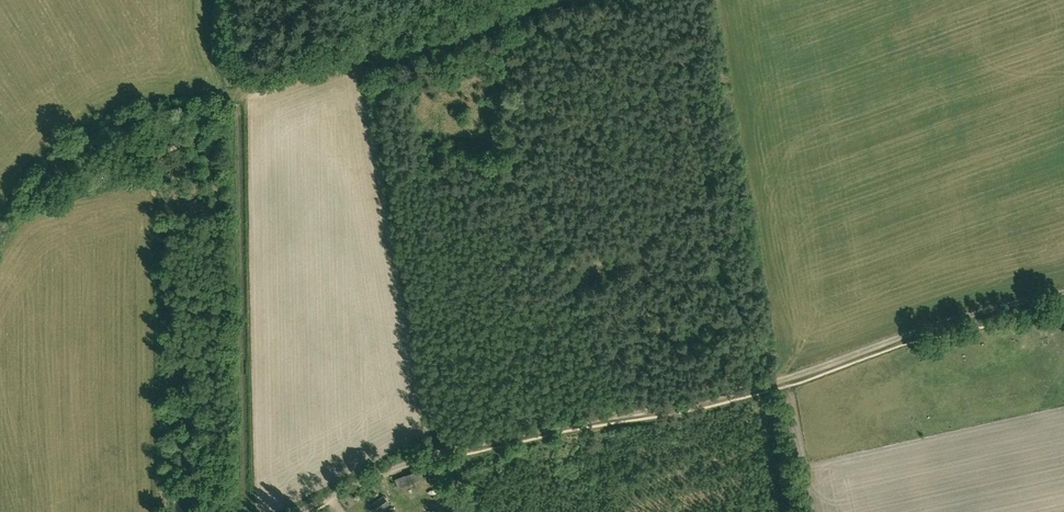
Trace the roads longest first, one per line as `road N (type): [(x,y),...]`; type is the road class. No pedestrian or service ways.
road 1 (track): [(413,462),(782,383),(1063,297)]
road 2 (track): [(301,511),(413,462)]

